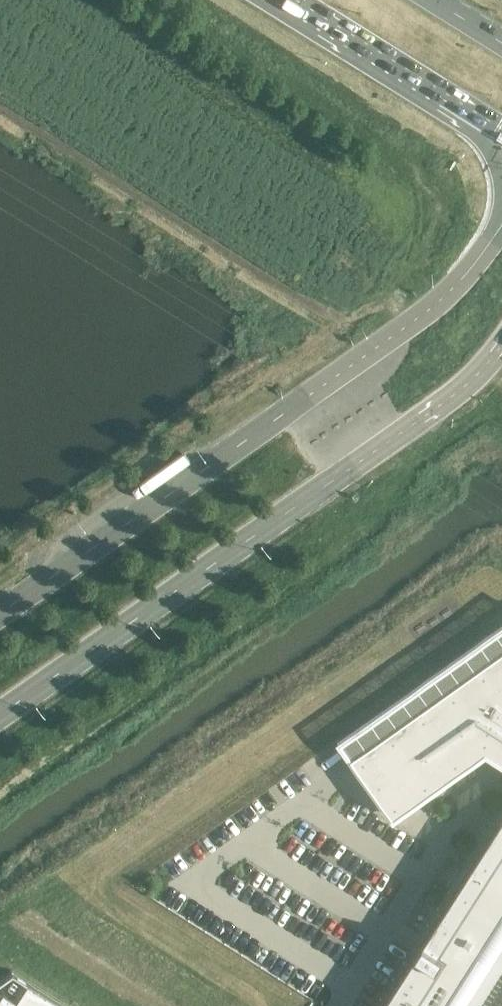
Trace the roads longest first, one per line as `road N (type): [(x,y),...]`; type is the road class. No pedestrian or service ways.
road 1 (unclassified): [(0,719),(473,386),(501,343)]
road 2 (unclassified): [(494,244),(435,312),(0,617)]
road 3 (primary): [(296,0),(446,93)]

